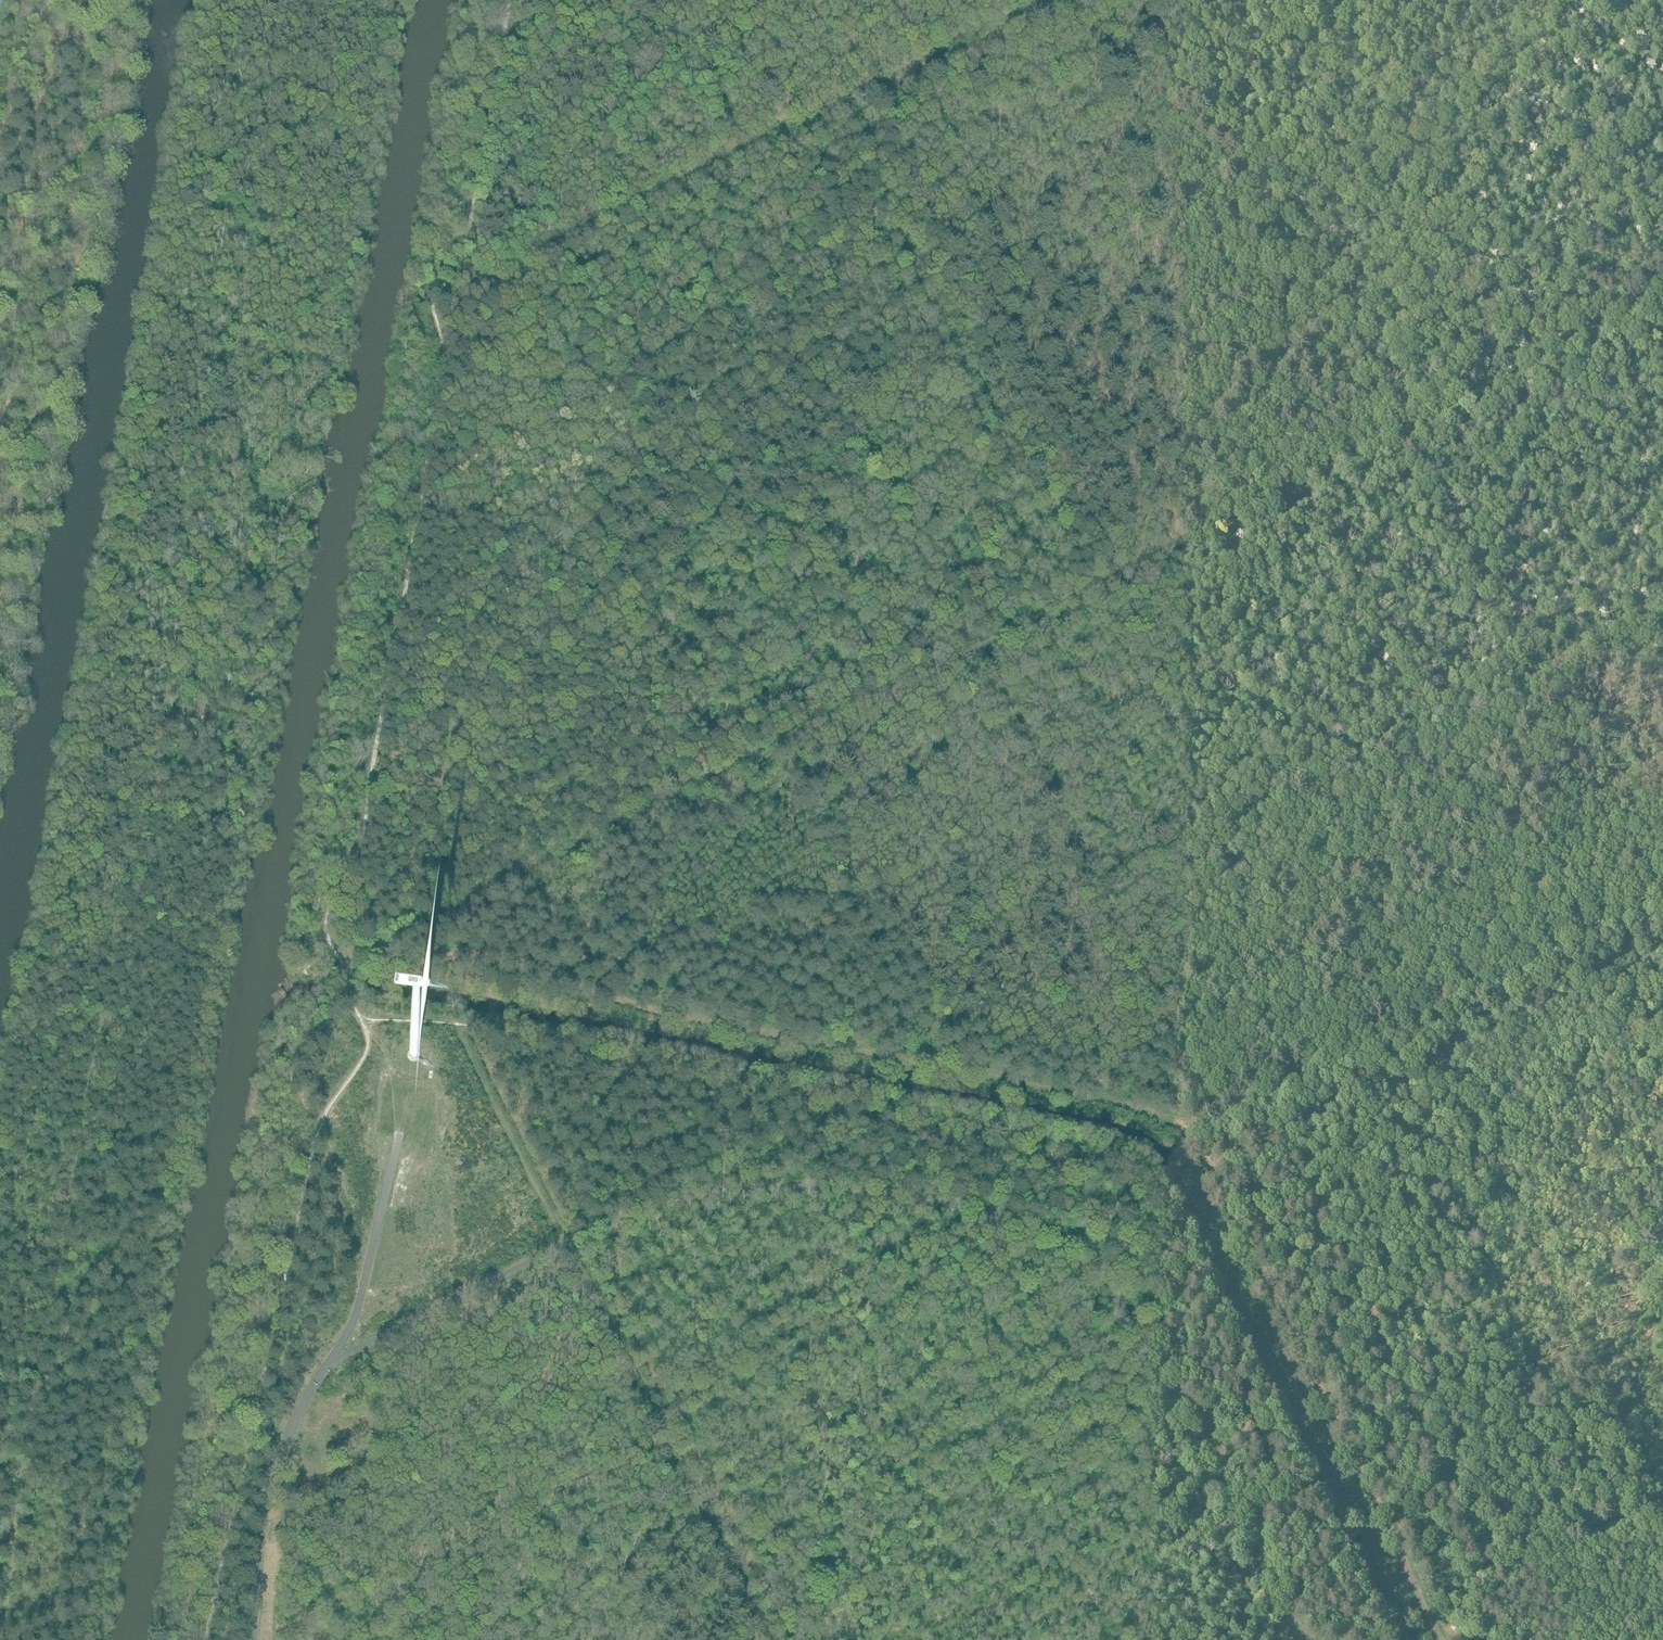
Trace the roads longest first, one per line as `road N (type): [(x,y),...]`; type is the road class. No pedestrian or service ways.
road 1 (track): [(334,1358),(364,1296),(400,1134)]

